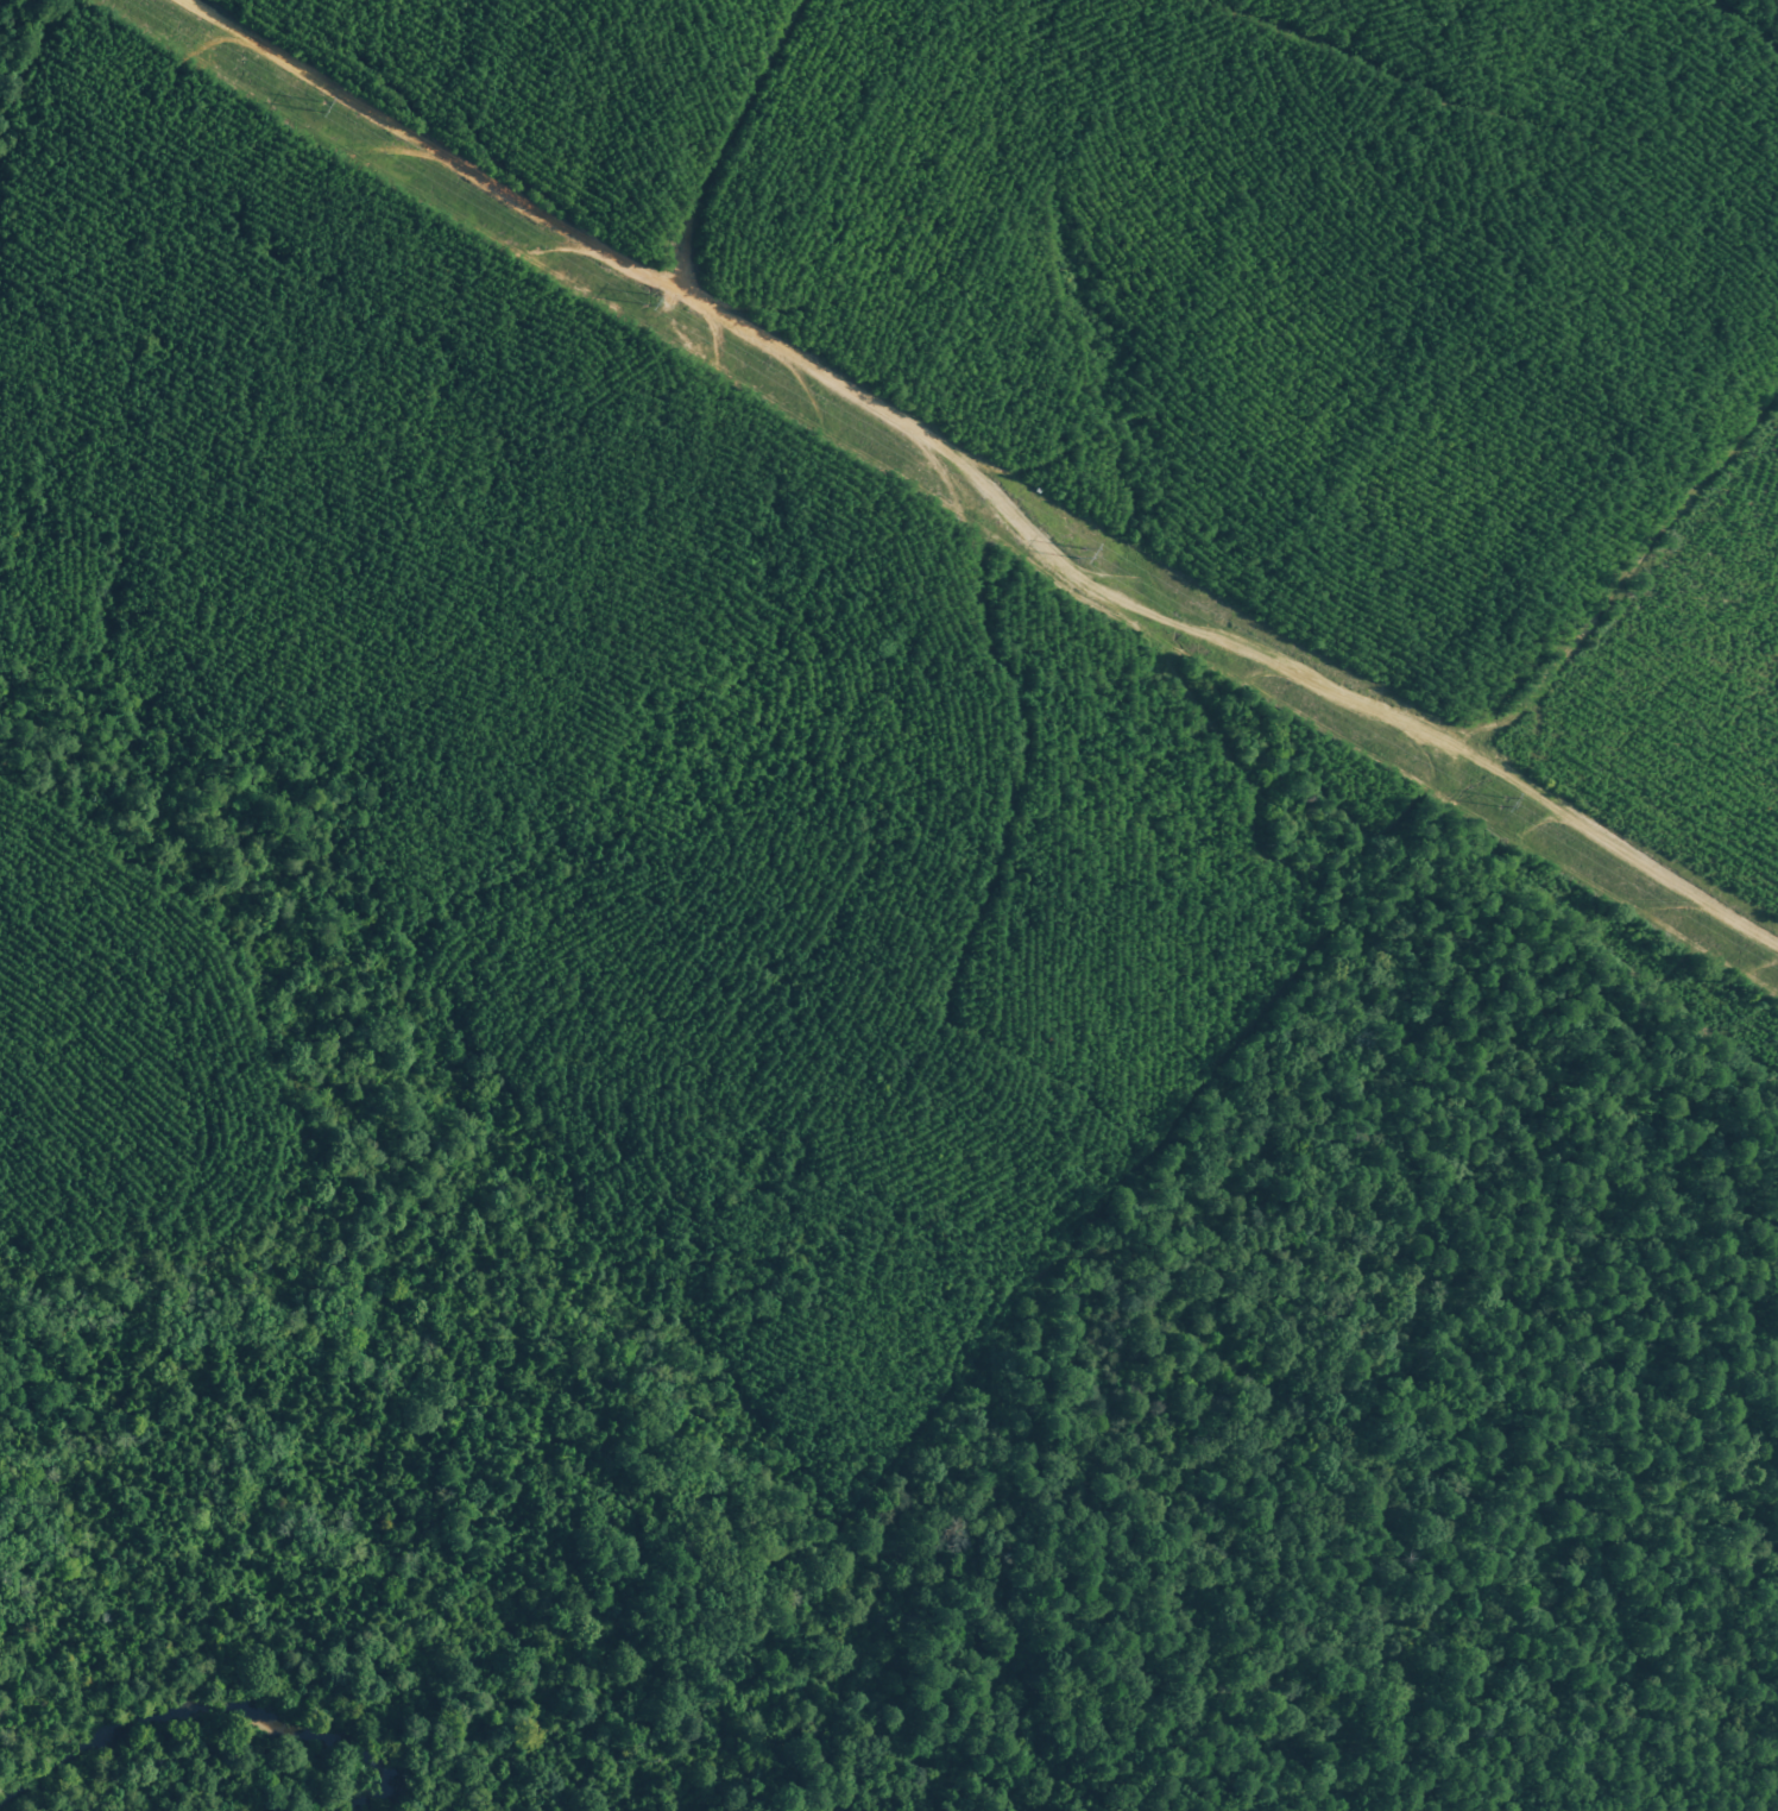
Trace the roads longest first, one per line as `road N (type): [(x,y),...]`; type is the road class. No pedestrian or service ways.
road 1 (residential): [(1777,922),(1389,710),(1295,680),(1160,562),(742,338),(191,0)]

